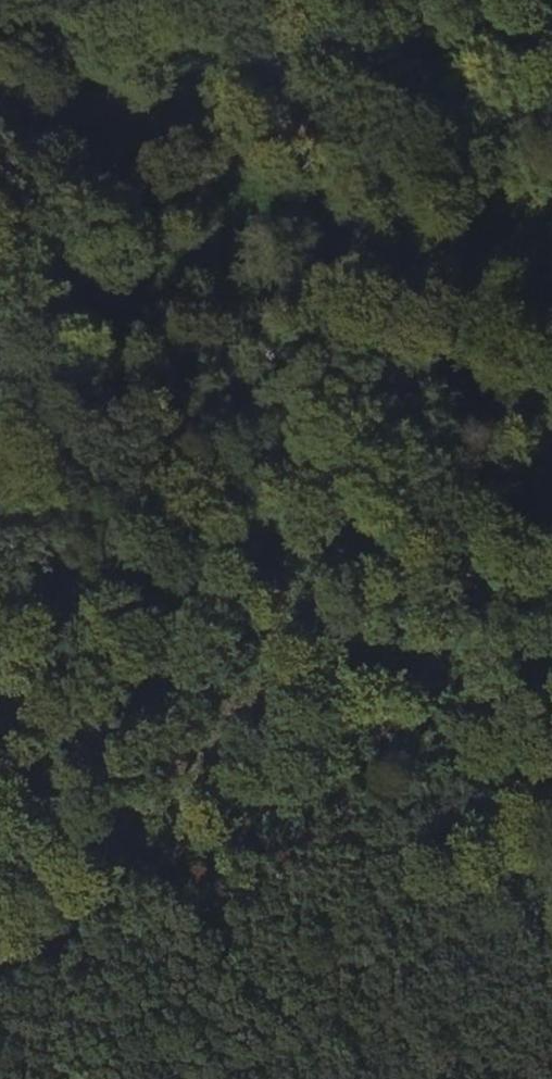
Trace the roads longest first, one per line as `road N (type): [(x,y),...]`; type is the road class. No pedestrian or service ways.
road 1 (track): [(0,944),(551,623)]
road 2 (track): [(0,126),(551,33)]

